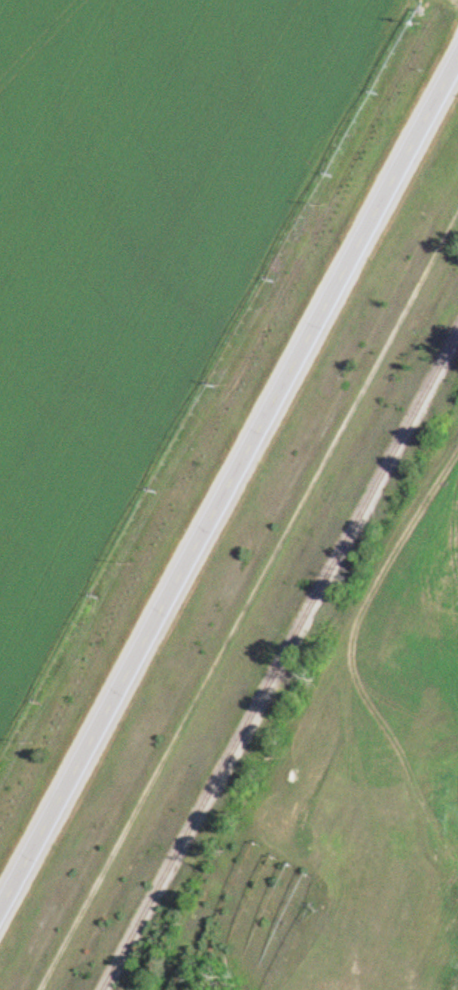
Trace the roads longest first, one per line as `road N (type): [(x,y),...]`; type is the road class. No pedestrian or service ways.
road 1 (primary): [(457,54),(0,904)]
road 2 (track): [(457,208),(37,989)]
road 3 (track): [(410,770),(365,790),(332,779),(310,750),(313,711),(416,498),(457,439)]

